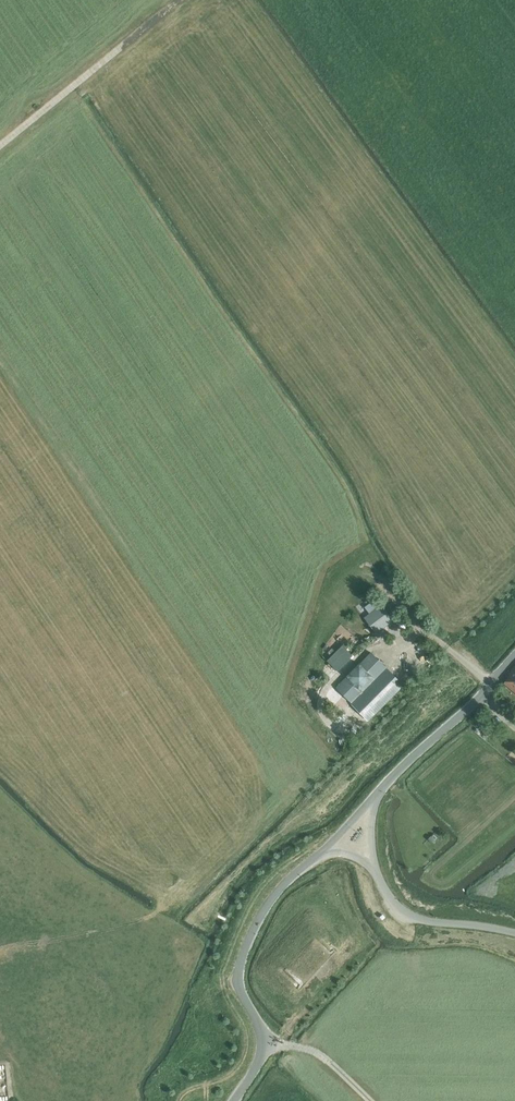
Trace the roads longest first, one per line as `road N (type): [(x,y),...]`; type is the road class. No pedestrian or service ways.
road 1 (unclassified): [(233,1100),(263,1040),(237,983),(239,965),(267,904),(315,858)]
road 2 (track): [(179,0),(0,146)]
road 3 (track): [(320,858),(361,947),(276,1045)]
road 4 (unclassified): [(379,792),(514,658)]
road 5 (unclassified): [(514,934),(401,913),(375,871)]

